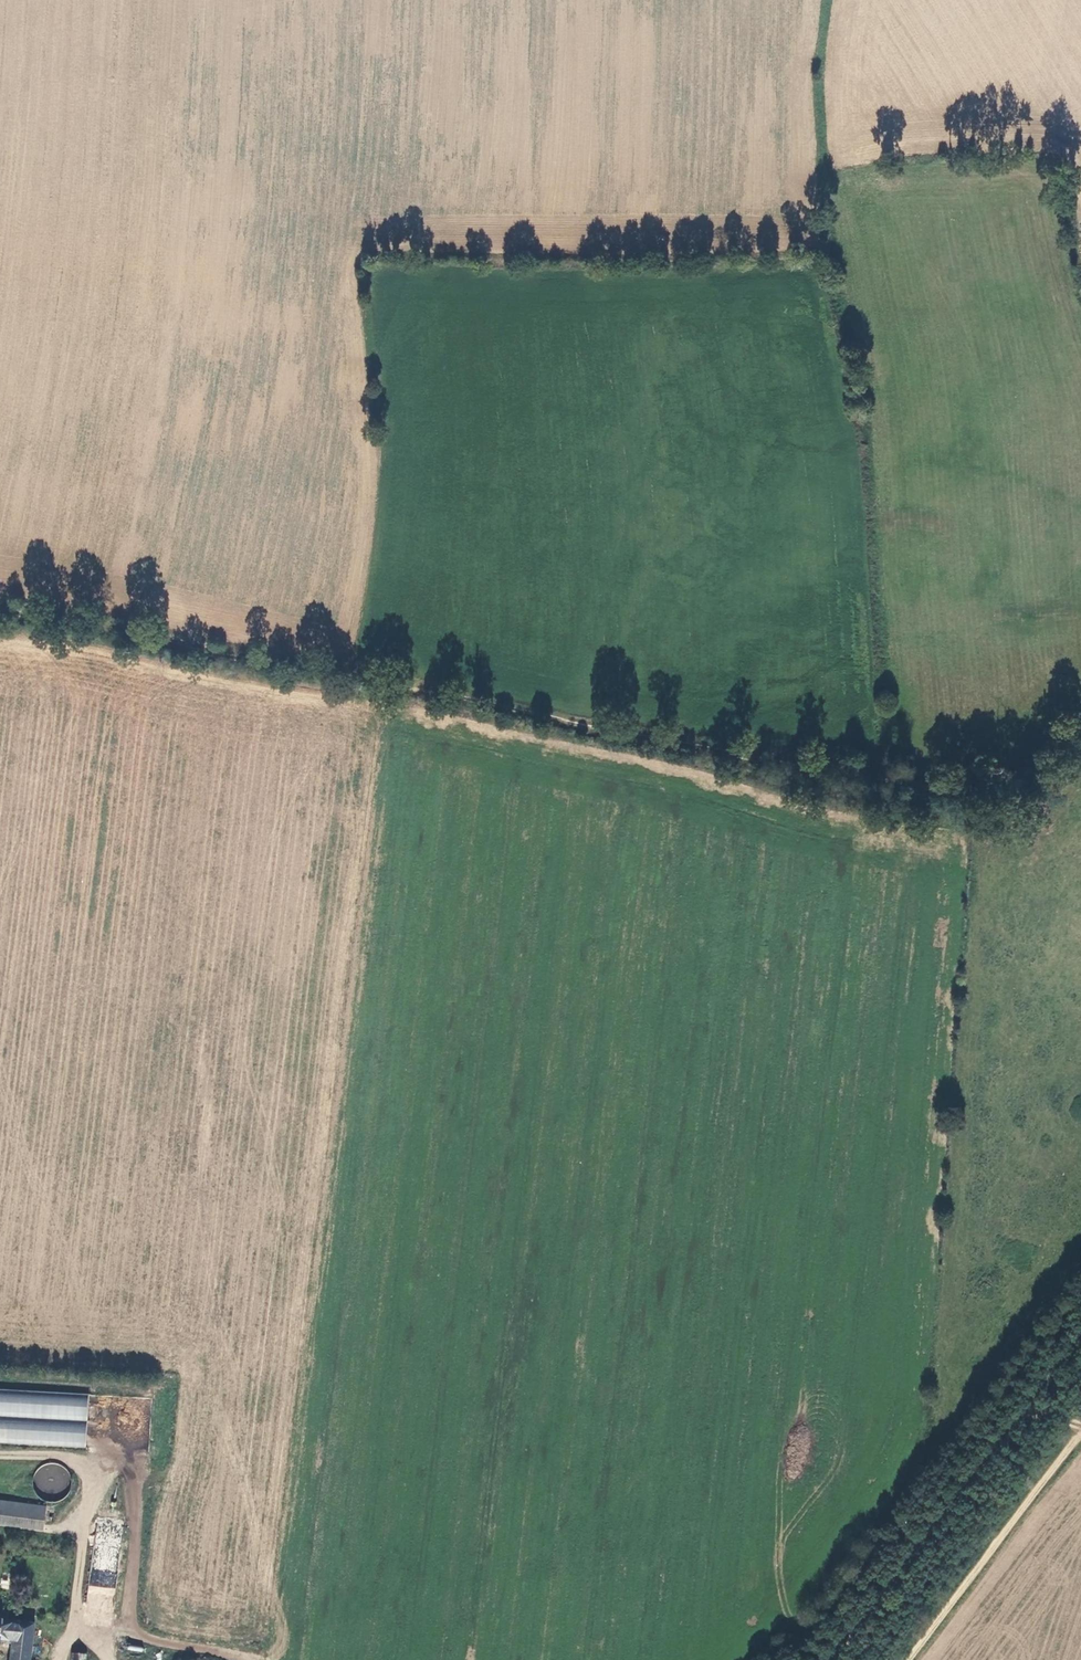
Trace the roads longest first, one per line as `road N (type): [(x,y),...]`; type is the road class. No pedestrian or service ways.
road 1 (track): [(411,686),(0,610)]
road 2 (unclassified): [(830,1659),(1080,1338)]
road 3 (track): [(1080,725),(1018,775),(951,793),(868,780)]

